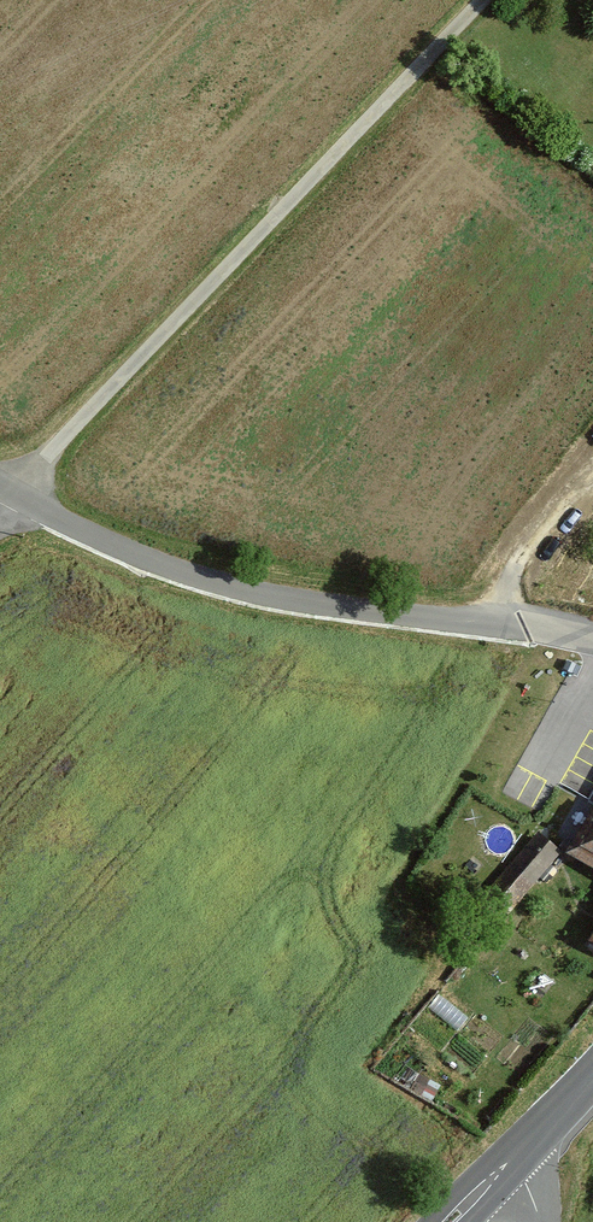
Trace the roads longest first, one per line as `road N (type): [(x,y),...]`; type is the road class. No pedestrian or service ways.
road 1 (unclassified): [(481,0),(54,441),(12,496)]
road 2 (residential): [(592,637),(270,595),(132,553),(12,496)]
road 3 (secondary): [(445,1221),(592,1067)]

